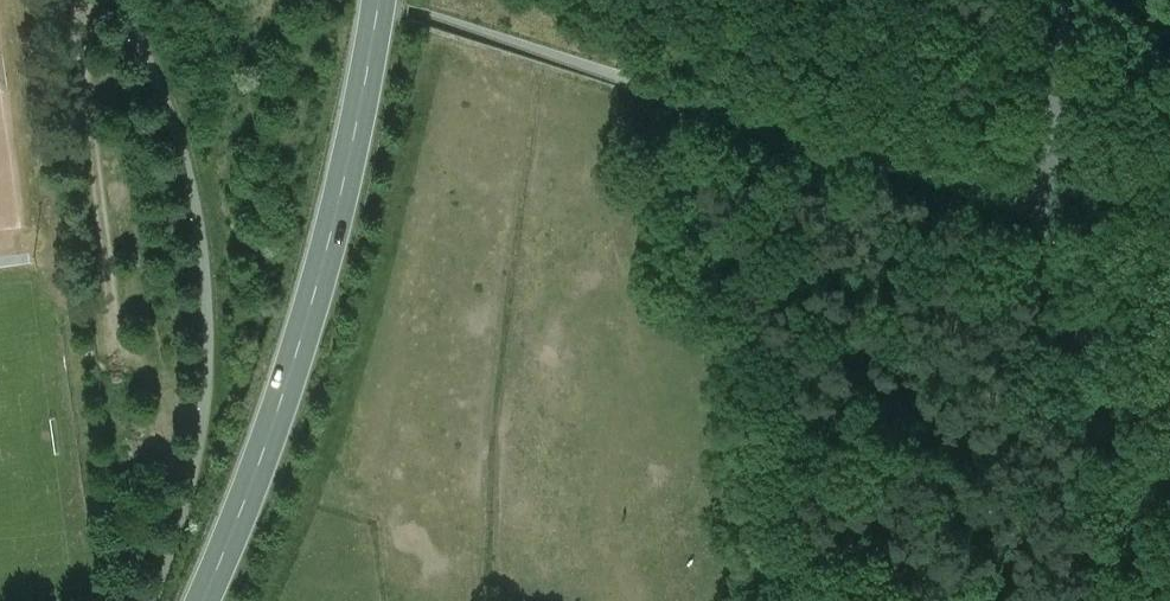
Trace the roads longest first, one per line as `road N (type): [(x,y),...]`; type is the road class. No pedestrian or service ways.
road 1 (residential): [(1053,210),(370,0)]
road 2 (secondary): [(198,600),(268,438),(318,278),(377,0)]
road 3 (residential): [(1053,210),(1169,576)]
road 4 (residential): [(1064,0),(1053,210)]

